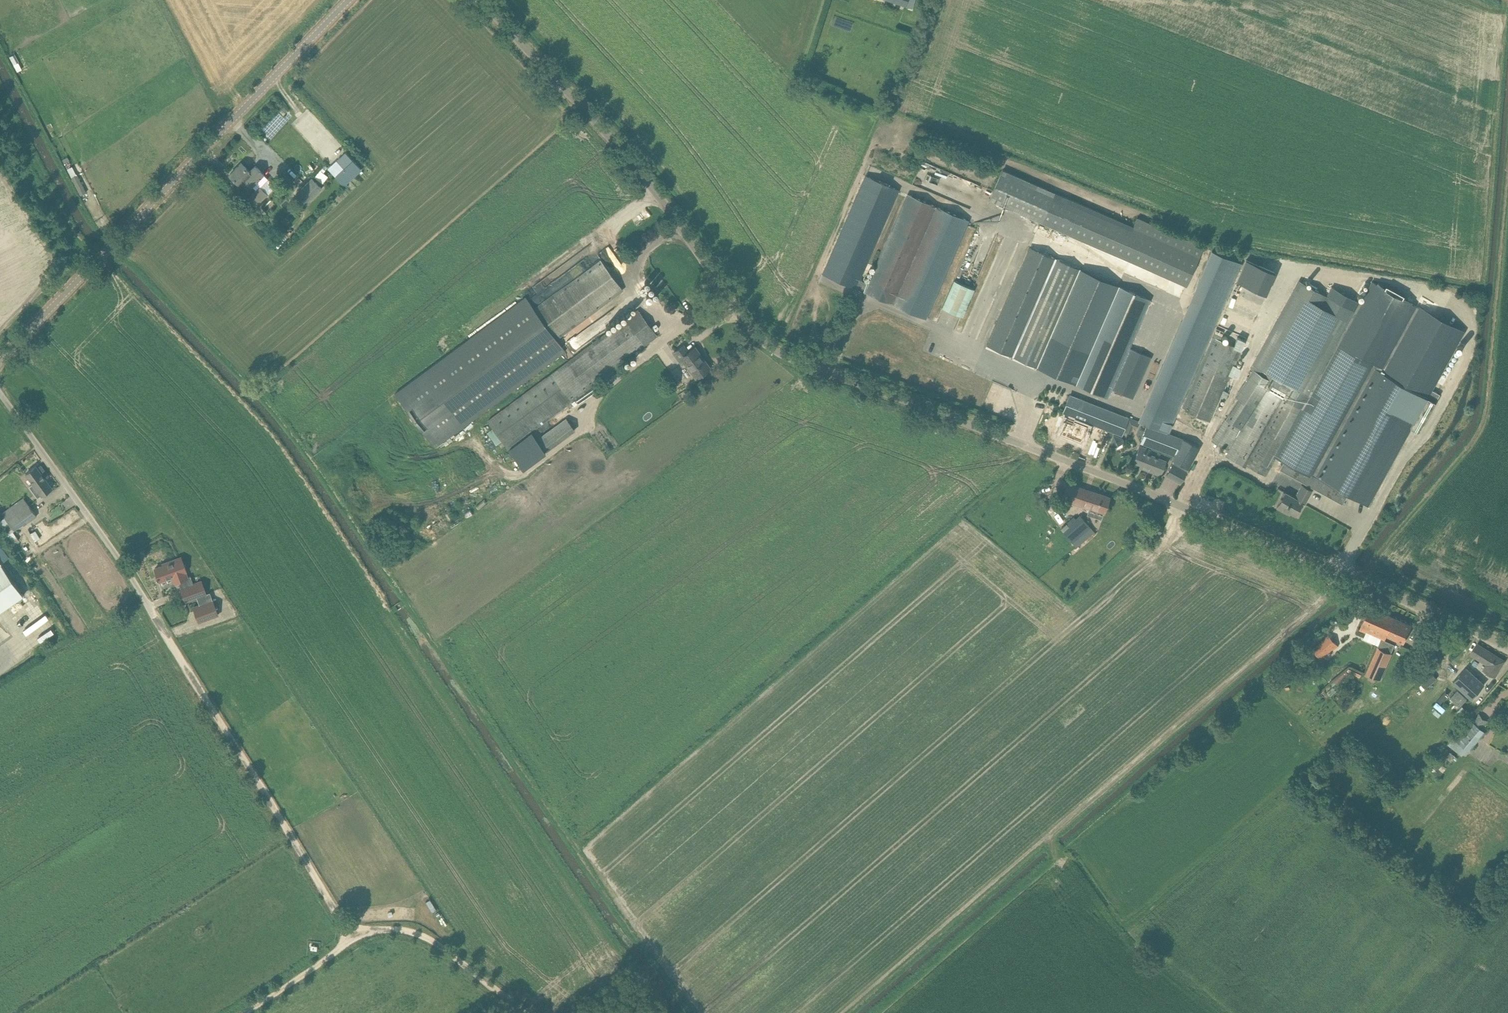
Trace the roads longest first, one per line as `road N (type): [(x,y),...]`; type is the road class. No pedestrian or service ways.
road 1 (unclassified): [(1507,646),(1340,570),(775,344),(749,322),(652,184),(482,0)]
road 2 (unclassified): [(351,937),(172,643),(0,396)]
road 3 (unclassified): [(0,360),(344,0)]
road 4 (track): [(0,44),(110,245)]
road 5 (track): [(532,1012),(435,937),(403,929),(351,937)]
road 6 (track): [(234,1012),(351,937)]

